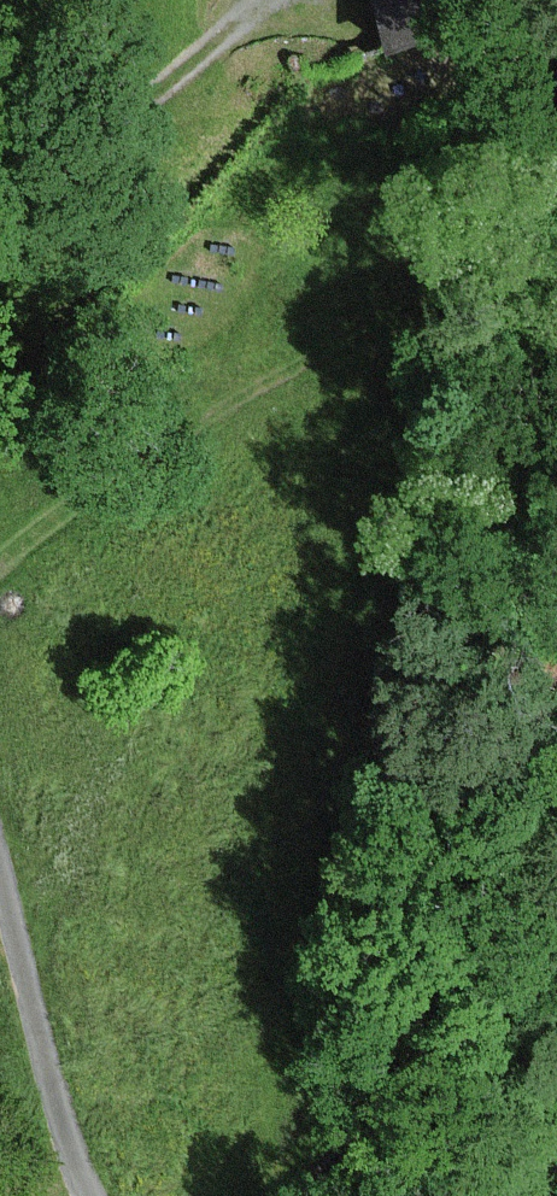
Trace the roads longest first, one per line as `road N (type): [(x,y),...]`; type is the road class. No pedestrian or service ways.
road 1 (track): [(556,105),(494,222),(450,277),(343,351),(32,500),(0,553)]
road 2 (unclassified): [(556,694),(530,700),(518,716),(486,890),(467,951),(409,1071),(326,1195)]
road 3 (track): [(278,0),(85,146),(0,225)]
road 4 (unclassified): [(91,1195),(71,1149),(0,863)]

